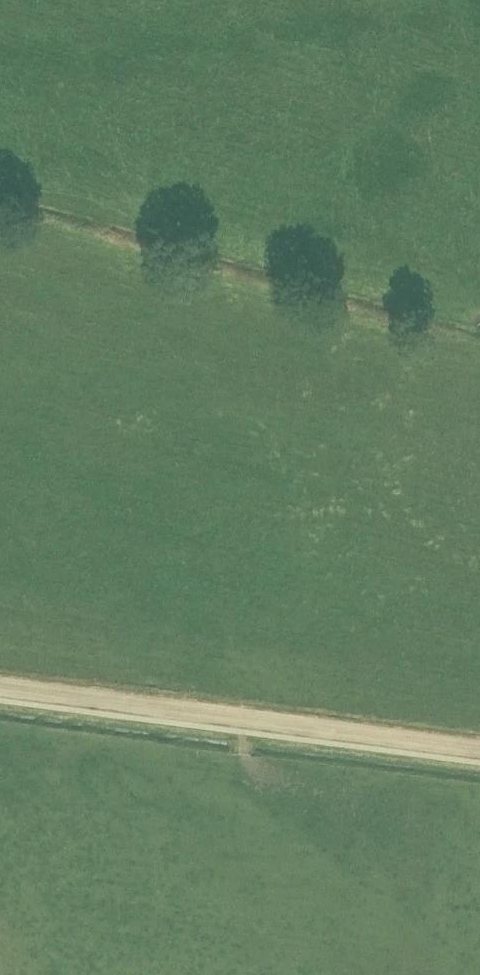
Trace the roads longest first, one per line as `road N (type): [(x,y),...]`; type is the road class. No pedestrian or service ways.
road 1 (track): [(479,746),(0,686)]

